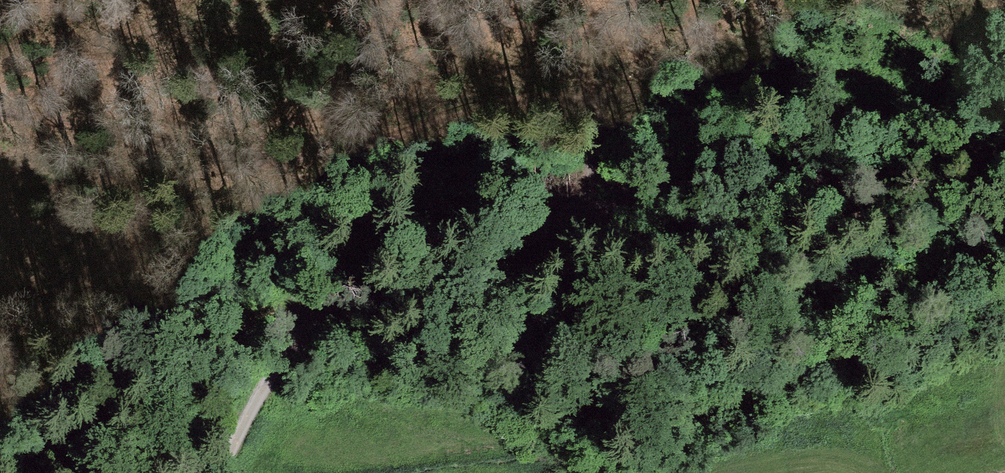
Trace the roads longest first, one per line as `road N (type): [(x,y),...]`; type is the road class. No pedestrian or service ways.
road 1 (track): [(218,472),(269,373),(312,316),(631,202),(738,181),(1004,154)]
road 2 (track): [(596,215),(599,128),(582,109),(479,104),(271,159),(0,108)]

